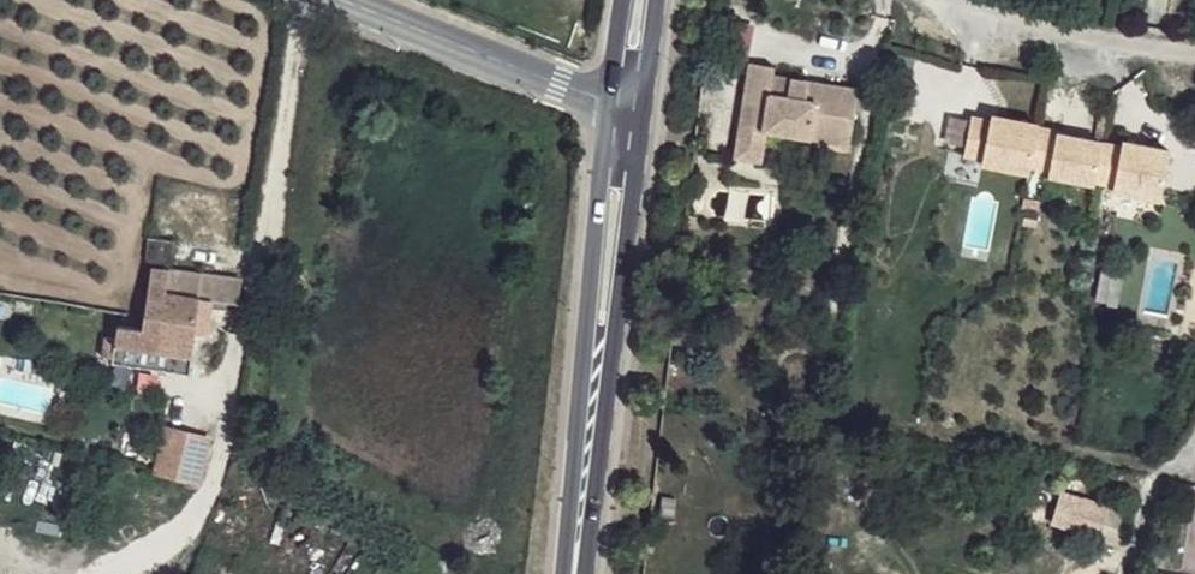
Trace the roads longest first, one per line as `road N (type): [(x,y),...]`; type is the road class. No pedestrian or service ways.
road 1 (secondary): [(602,100),(567,573)]
road 2 (secondary): [(575,573),(639,115)]
road 3 (residential): [(602,100),(348,0)]

